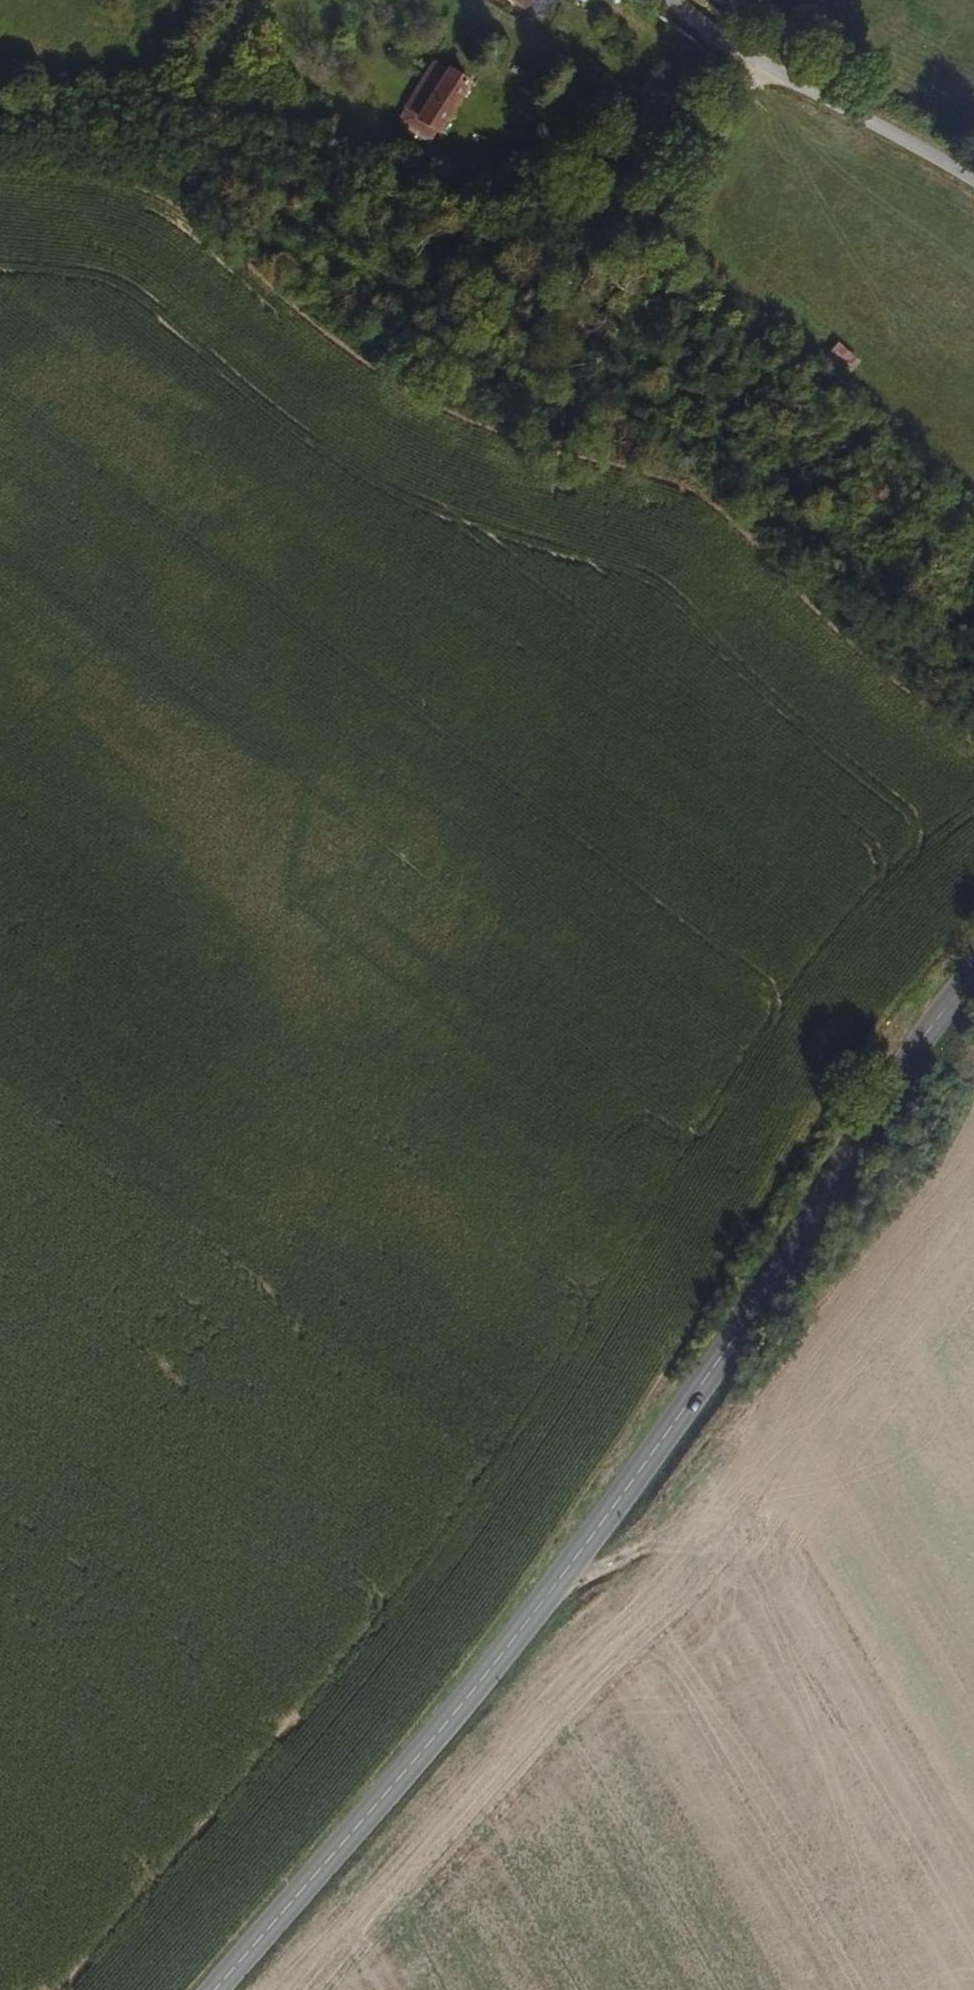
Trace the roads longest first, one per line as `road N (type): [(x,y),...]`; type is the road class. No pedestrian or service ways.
road 1 (tertiary): [(218,1989),(508,1652),(671,1430),(907,1067),(973,978)]
road 2 (track): [(734,37),(699,151),(637,208),(154,93),(71,90)]
road 3 (residential): [(678,0),(973,181)]

